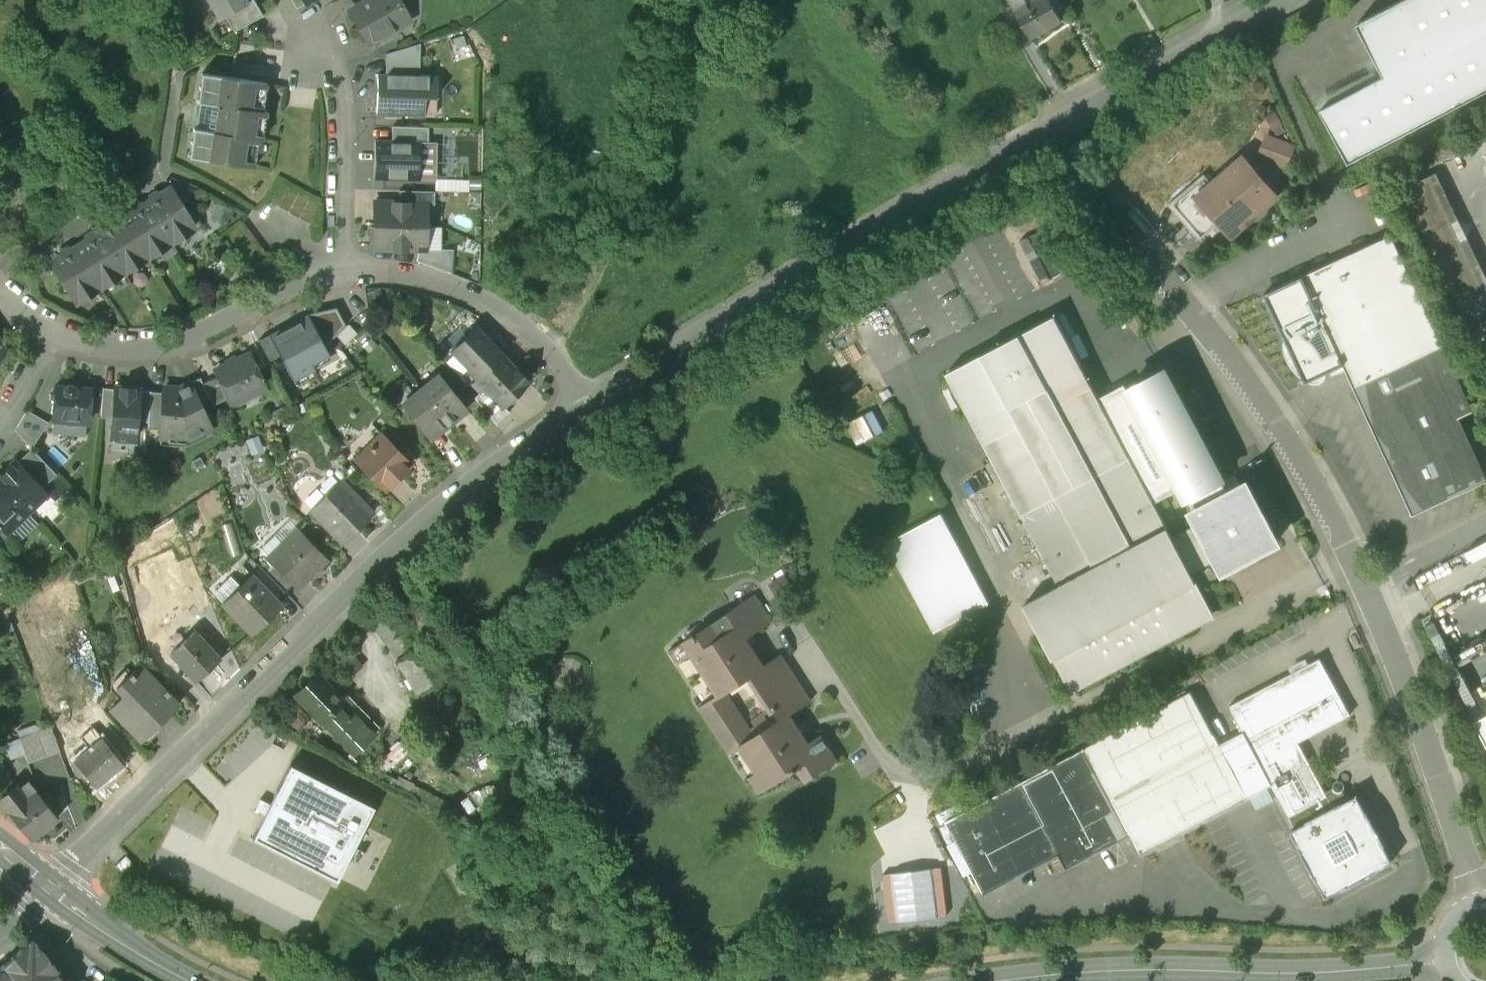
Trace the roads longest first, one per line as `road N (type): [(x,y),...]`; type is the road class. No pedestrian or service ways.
road 1 (residential): [(1287,0),(937,195),(578,413)]
road 2 (unclassified): [(1479,902),(1404,672),(1300,457),(1239,370),(1118,233)]
road 3 (residential): [(578,413),(479,480),(372,567),(52,886)]
road 4 (secondary): [(1442,957),(1288,974),(1145,970),(1015,980)]
road 5 (track): [(552,363),(624,229),(677,68),(687,0)]
road 6 (residential): [(344,271),(189,341),(103,346),(54,331)]
road 7 (residential): [(578,413),(552,363),(460,291),(389,272),(344,271)]
road 8 (residential): [(314,52),(341,93),(344,271)]
road 9 (secondary): [(185,980),(52,886)]

